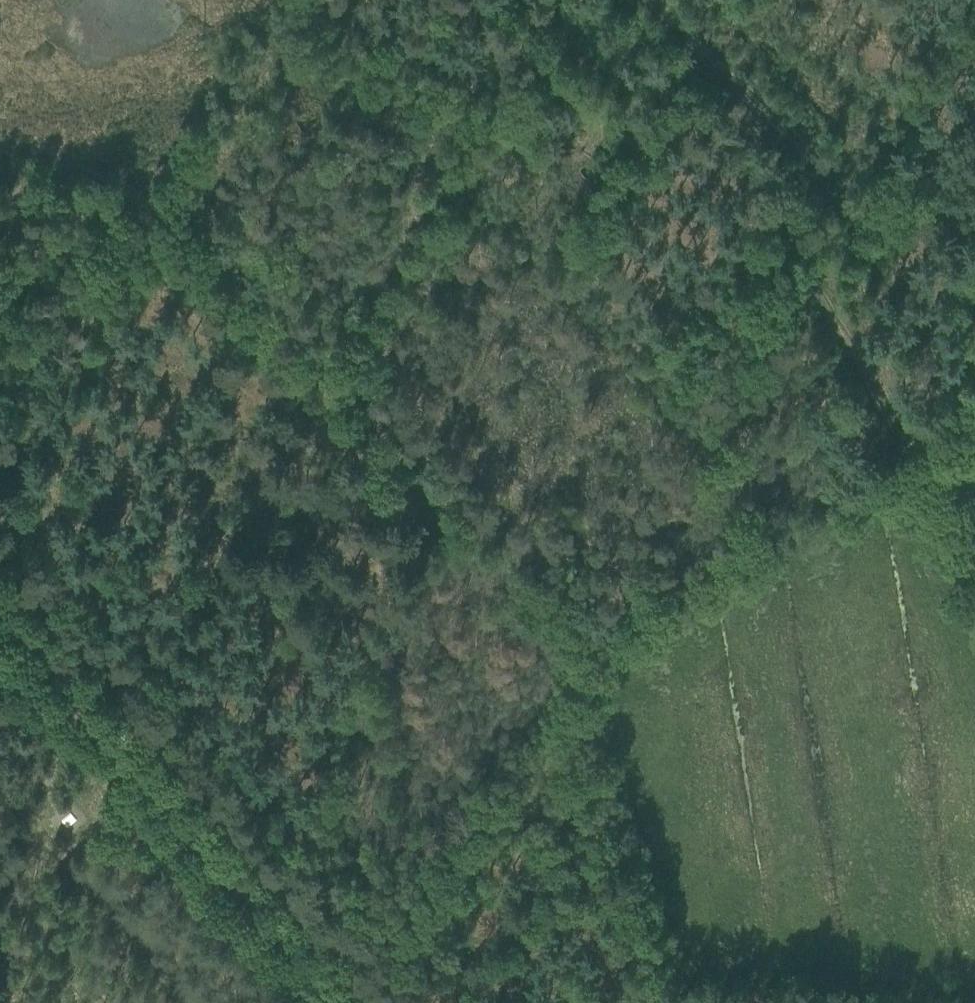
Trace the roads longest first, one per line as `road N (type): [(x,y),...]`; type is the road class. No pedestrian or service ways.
road 1 (track): [(347,1002),(0,586)]
road 2 (track): [(87,692),(285,484)]

